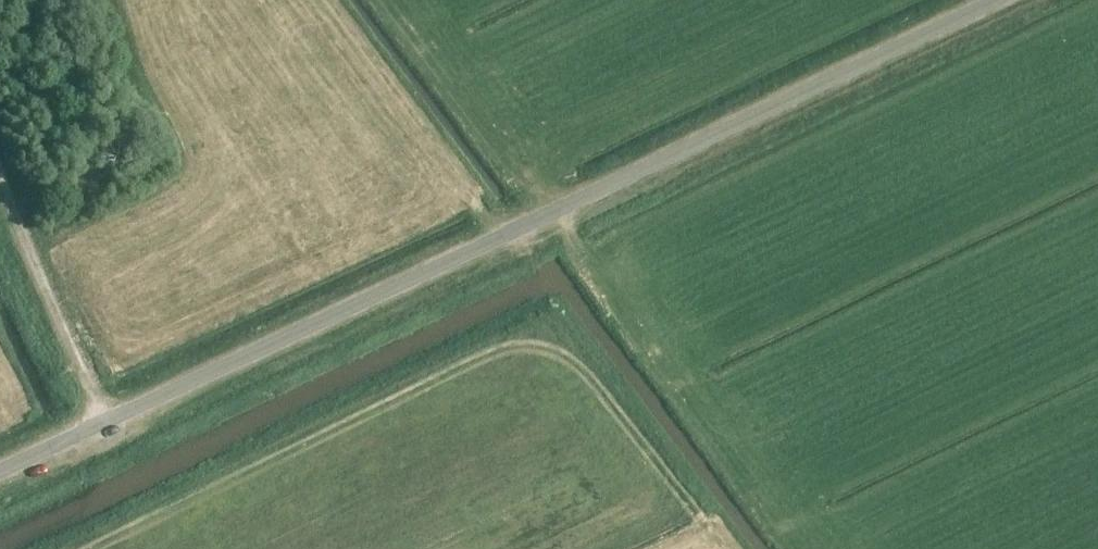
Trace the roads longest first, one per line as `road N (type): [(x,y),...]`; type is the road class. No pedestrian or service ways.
road 1 (unclassified): [(0,471),(991,0)]
road 2 (track): [(74,548),(551,319),(696,513)]
road 3 (track): [(14,210),(104,421)]

